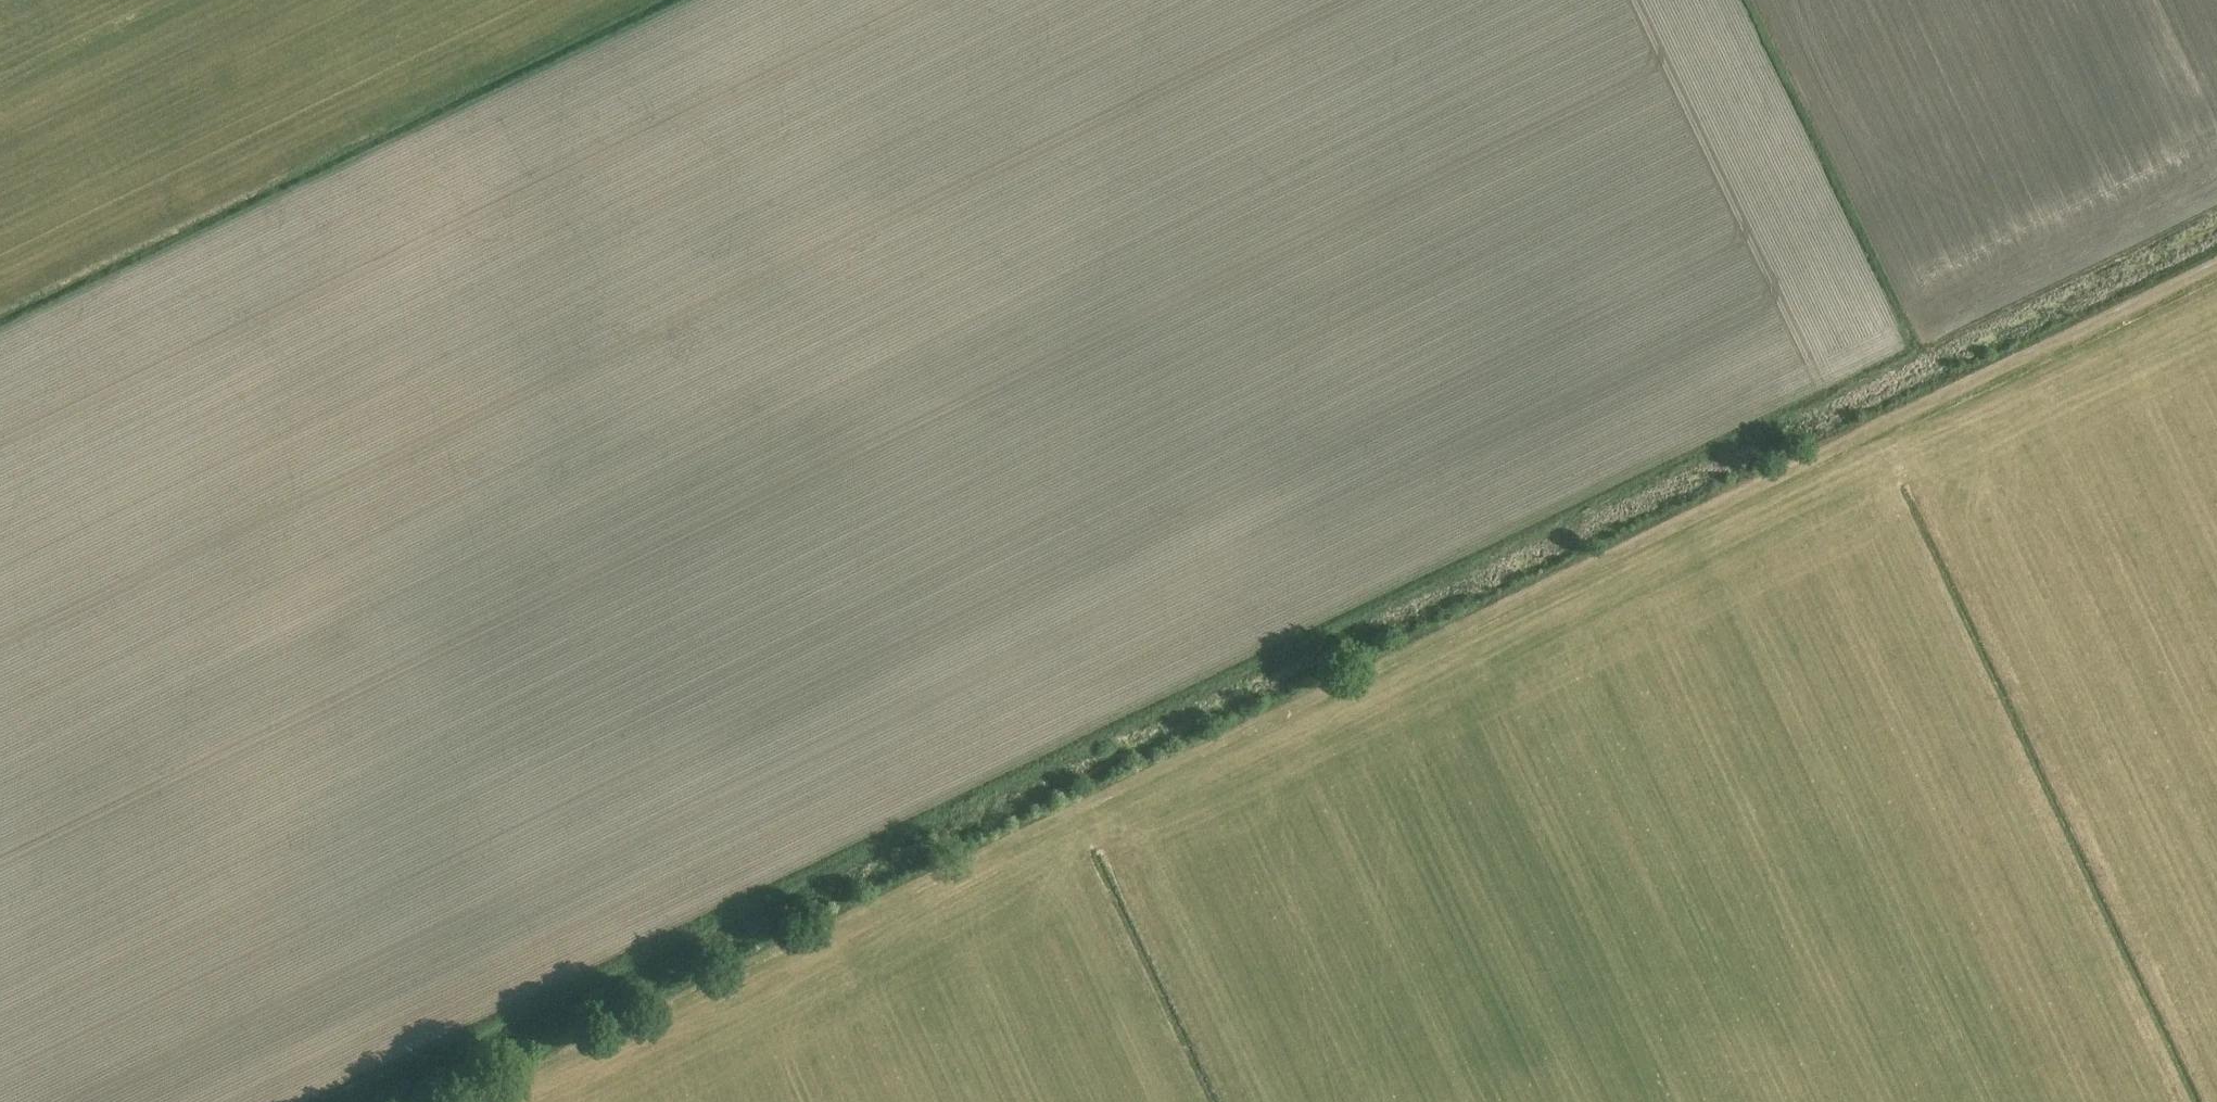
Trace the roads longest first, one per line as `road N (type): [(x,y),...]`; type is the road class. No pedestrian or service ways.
road 1 (track): [(2216,271),(1900,423)]

